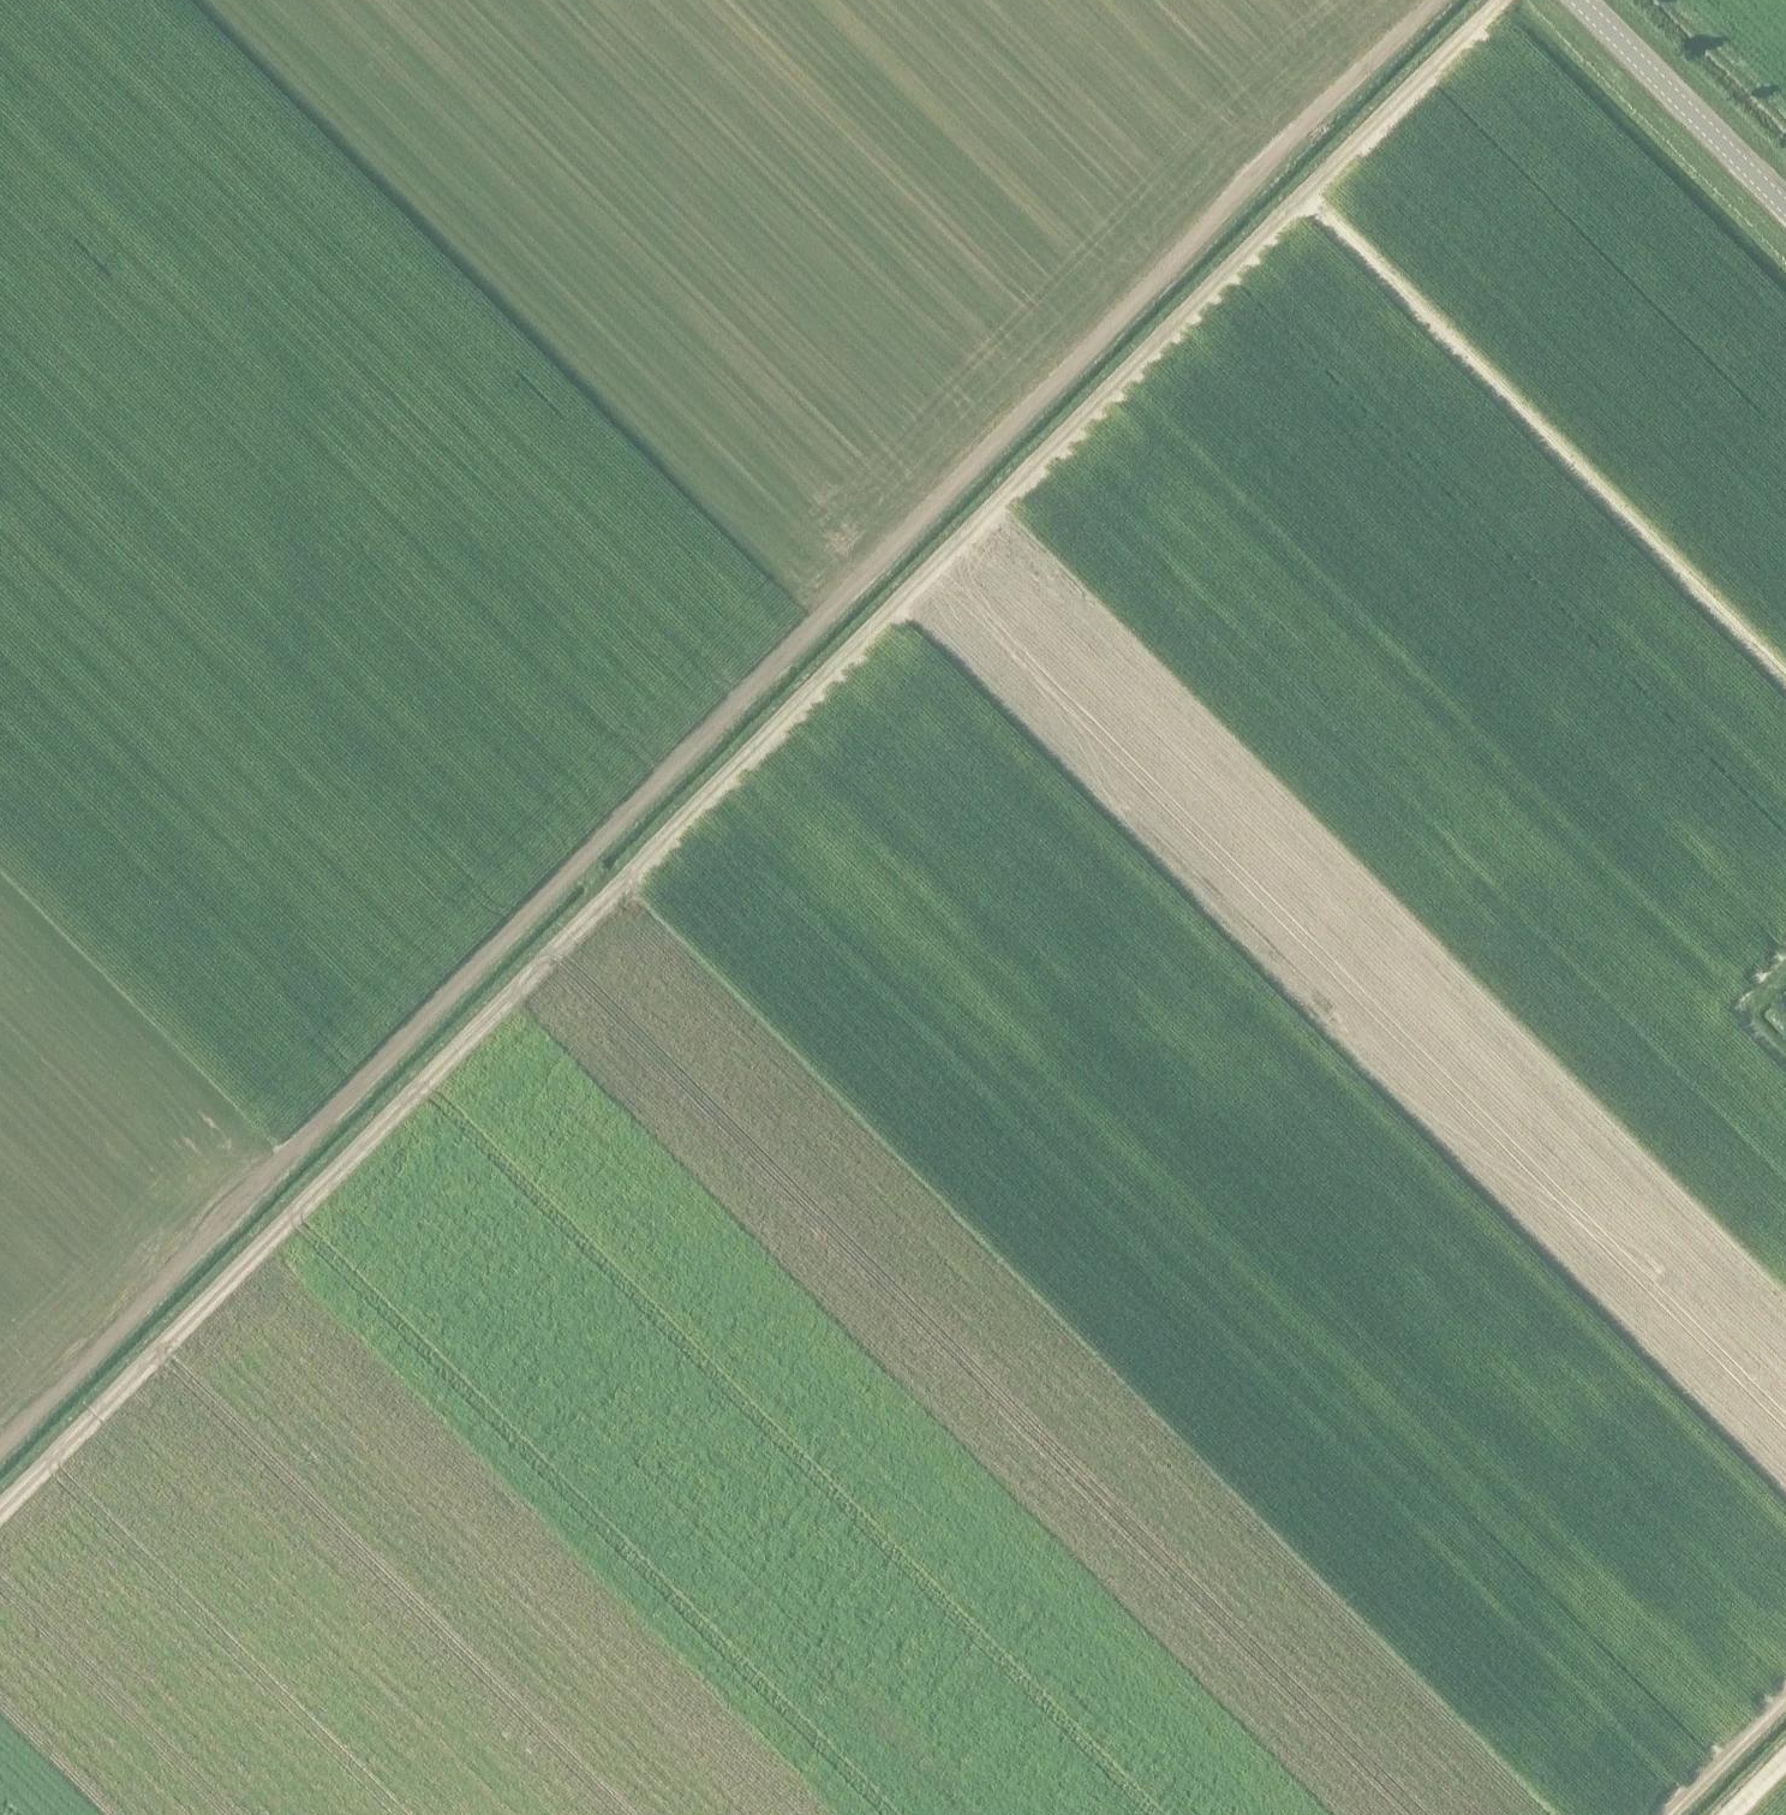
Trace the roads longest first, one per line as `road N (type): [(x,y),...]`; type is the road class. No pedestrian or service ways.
road 1 (tertiary): [(1785,207),(1578,0)]

